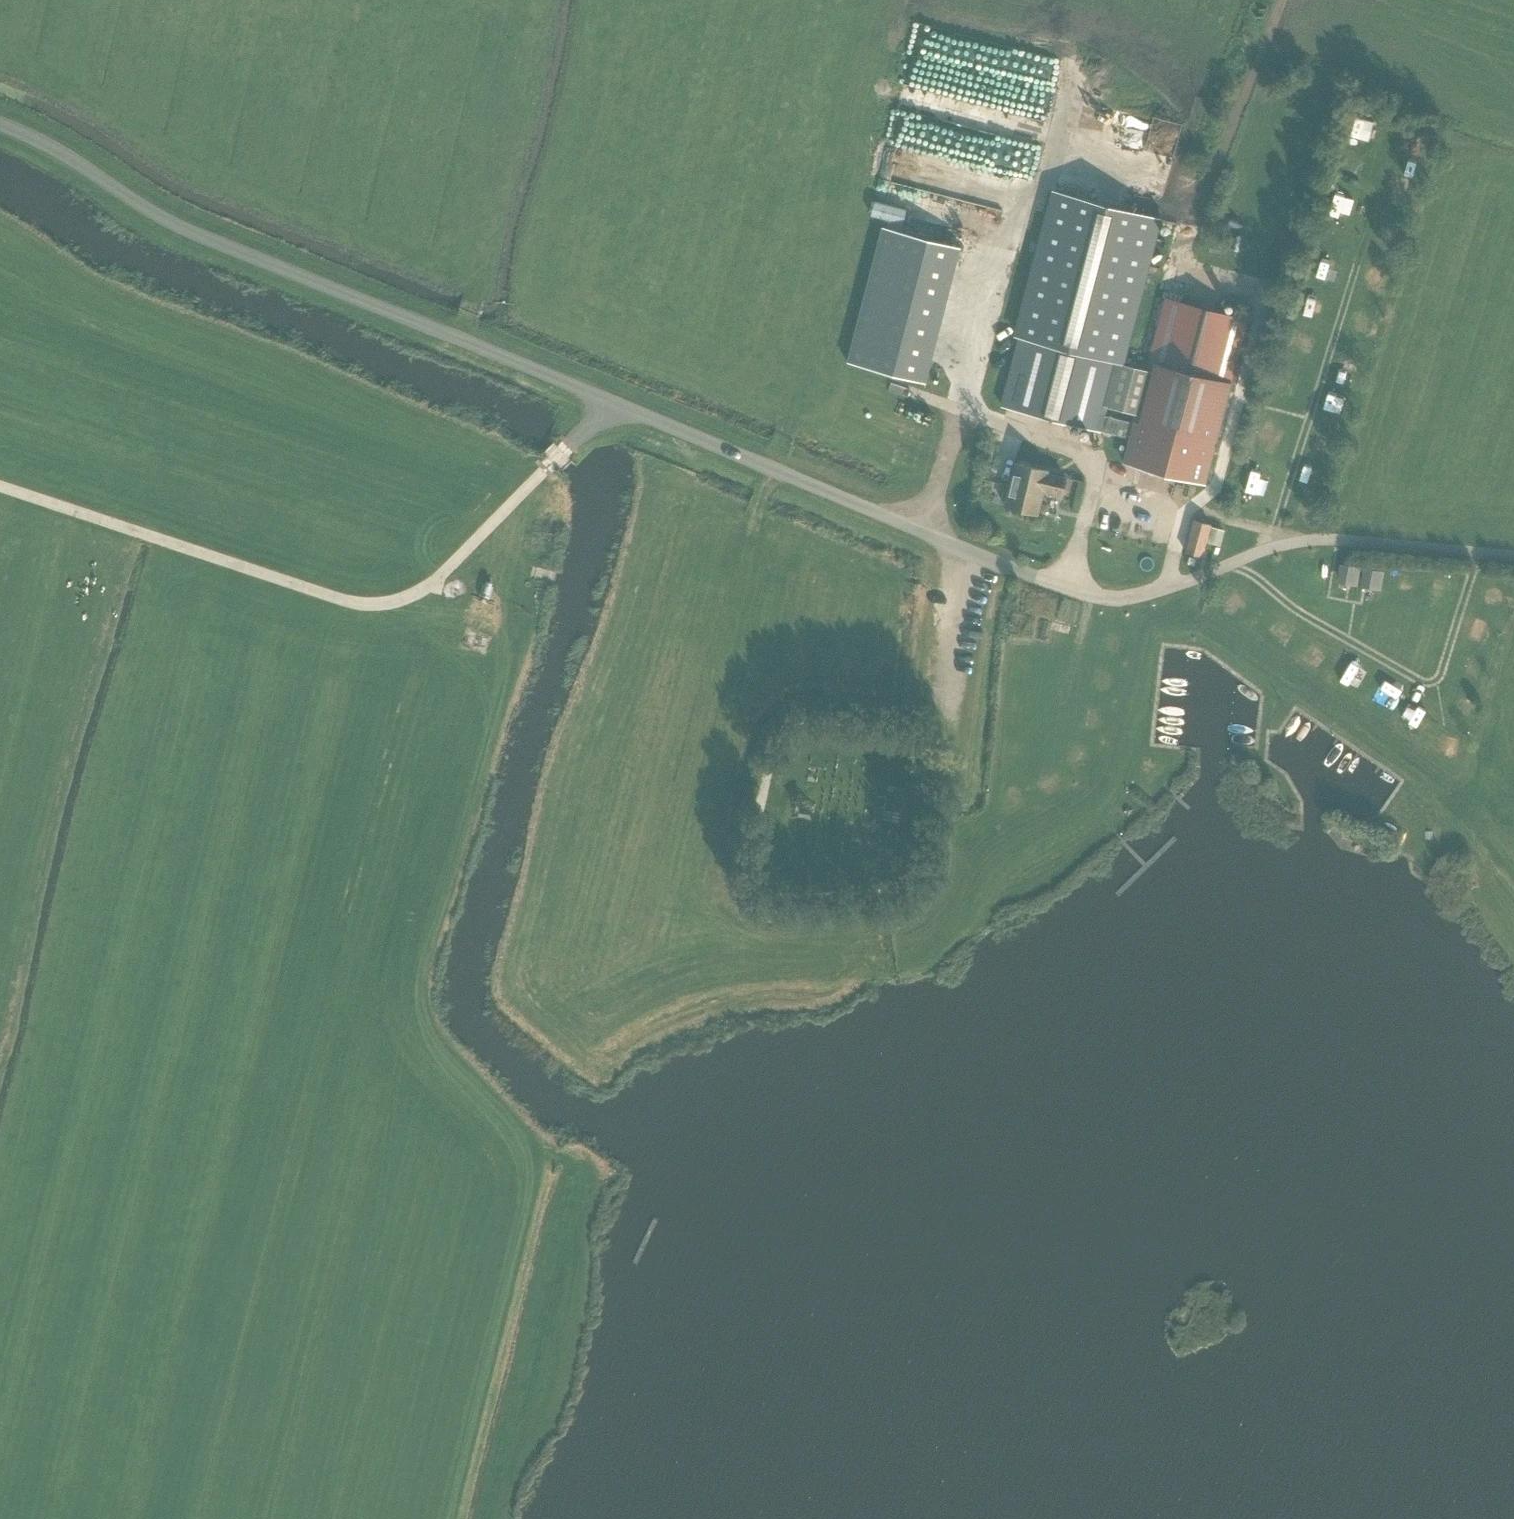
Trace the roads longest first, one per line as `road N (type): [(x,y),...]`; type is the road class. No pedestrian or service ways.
road 1 (unclassified): [(1513,557),(1317,539),(1126,599),(1067,588),(198,235),(0,124)]
road 2 (track): [(1018,203),(1046,172),(1170,200),(1205,195),(1282,0)]
road 3 (track): [(1232,563),(1289,608),(1429,682),(1440,675),(1478,553)]

